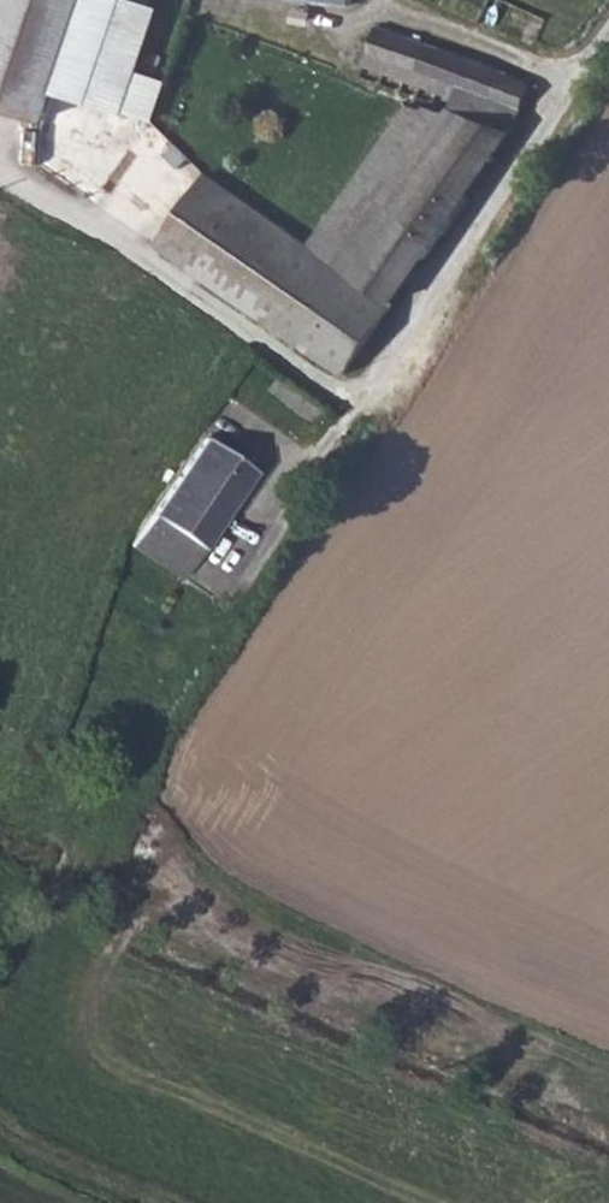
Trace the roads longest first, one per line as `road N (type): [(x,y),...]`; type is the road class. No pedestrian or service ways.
road 1 (track): [(0,972),(56,874),(608,33)]
road 2 (track): [(185,1202),(0,1121)]

